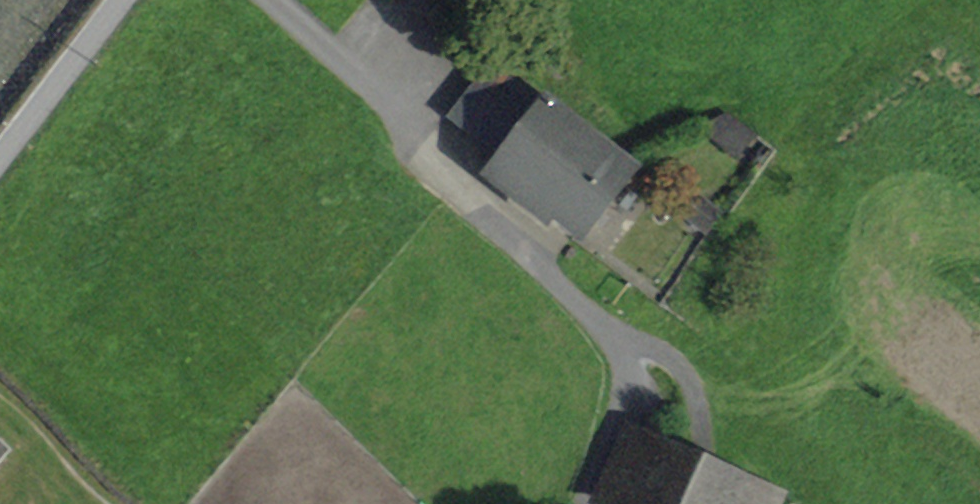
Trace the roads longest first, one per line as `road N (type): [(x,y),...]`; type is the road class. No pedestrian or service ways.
road 1 (residential): [(0,161),(123,0)]
road 2 (track): [(116,503),(0,388)]

